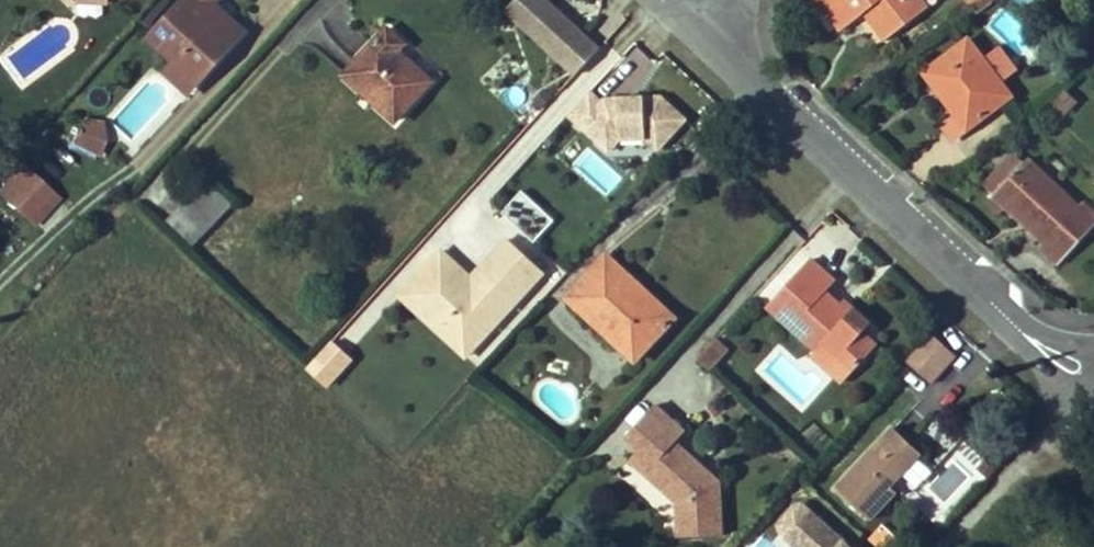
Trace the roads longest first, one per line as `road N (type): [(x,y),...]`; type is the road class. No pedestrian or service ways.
road 1 (residential): [(1078,361),(1036,347),(689,28)]
road 2 (track): [(948,546),(1048,439)]

